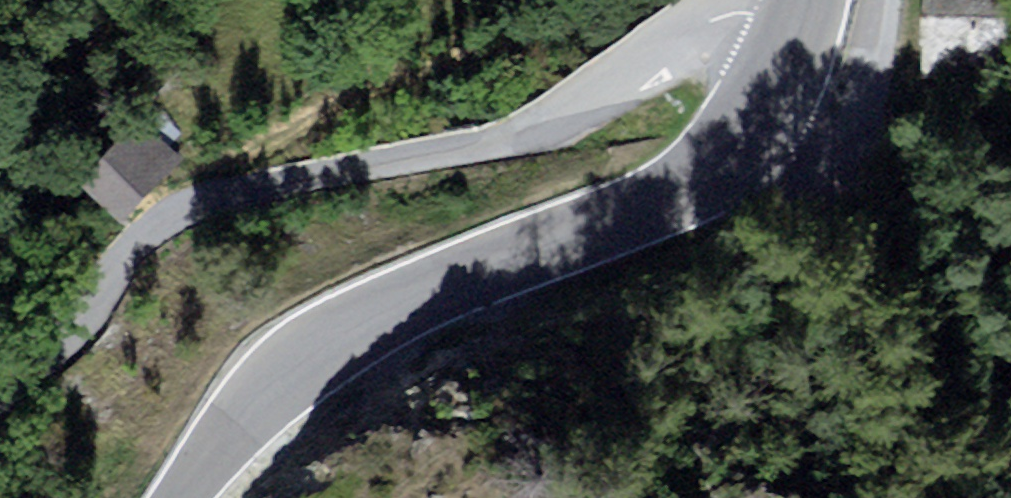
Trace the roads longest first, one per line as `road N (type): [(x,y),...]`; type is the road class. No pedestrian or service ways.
road 1 (unclassified): [(0,407),(189,217),(490,134),(727,41),(797,46)]
road 2 (tertiary): [(764,130),(713,187),(373,323),(276,394),(194,497)]
road 3 (residential): [(764,130),(822,144),(854,133),(891,0)]

